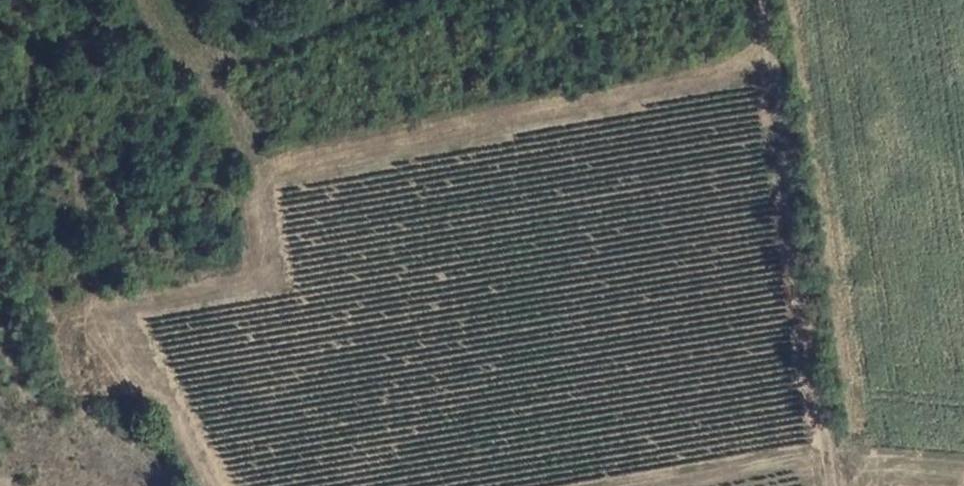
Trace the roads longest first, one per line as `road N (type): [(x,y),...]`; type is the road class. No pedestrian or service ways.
road 1 (track): [(837,485),(765,0)]

